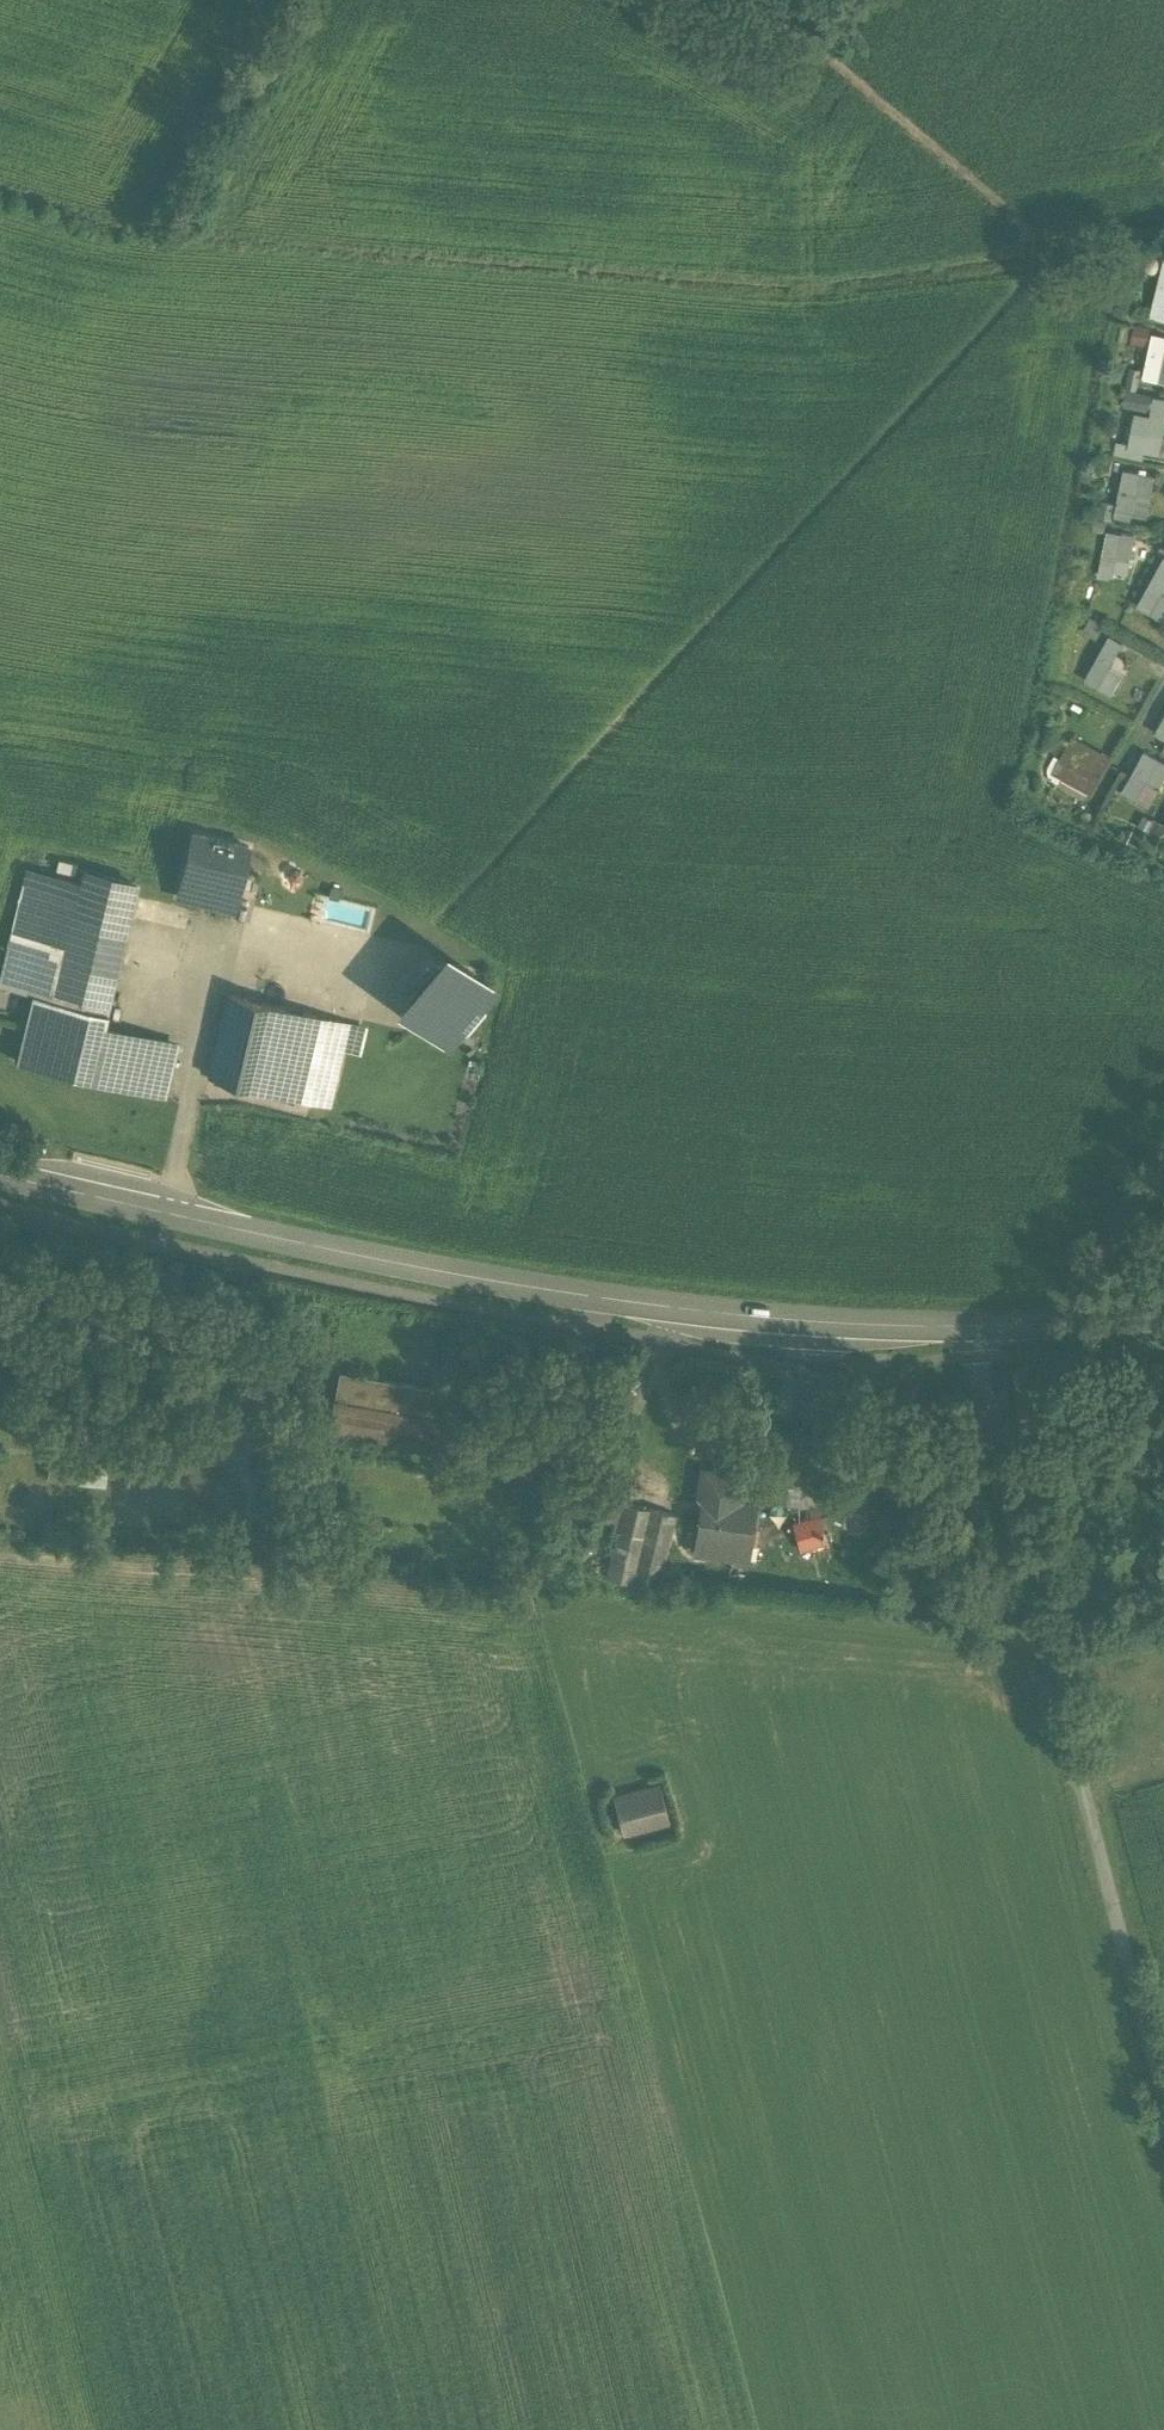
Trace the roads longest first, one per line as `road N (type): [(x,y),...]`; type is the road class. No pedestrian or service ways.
road 1 (tertiary): [(967,1321),(786,1318),(614,1299),(325,1247),(0,1173)]
road 2 (unclassified): [(967,1321),(1163,2094)]
road 3 (tertiary): [(1163,1312),(967,1321)]

